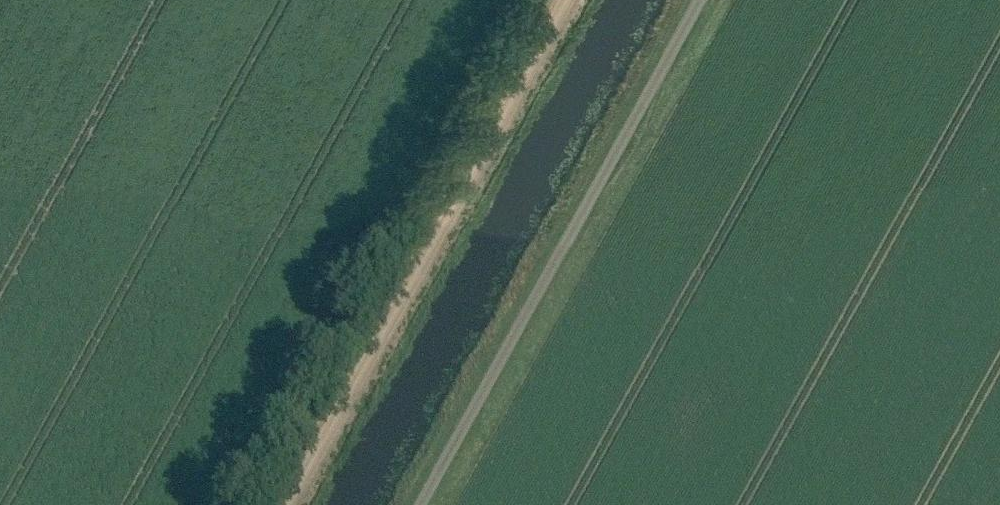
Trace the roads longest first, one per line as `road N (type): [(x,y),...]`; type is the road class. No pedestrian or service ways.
road 1 (track): [(291,504),(571,0)]
road 2 (unclassified): [(426,504),(704,0)]

